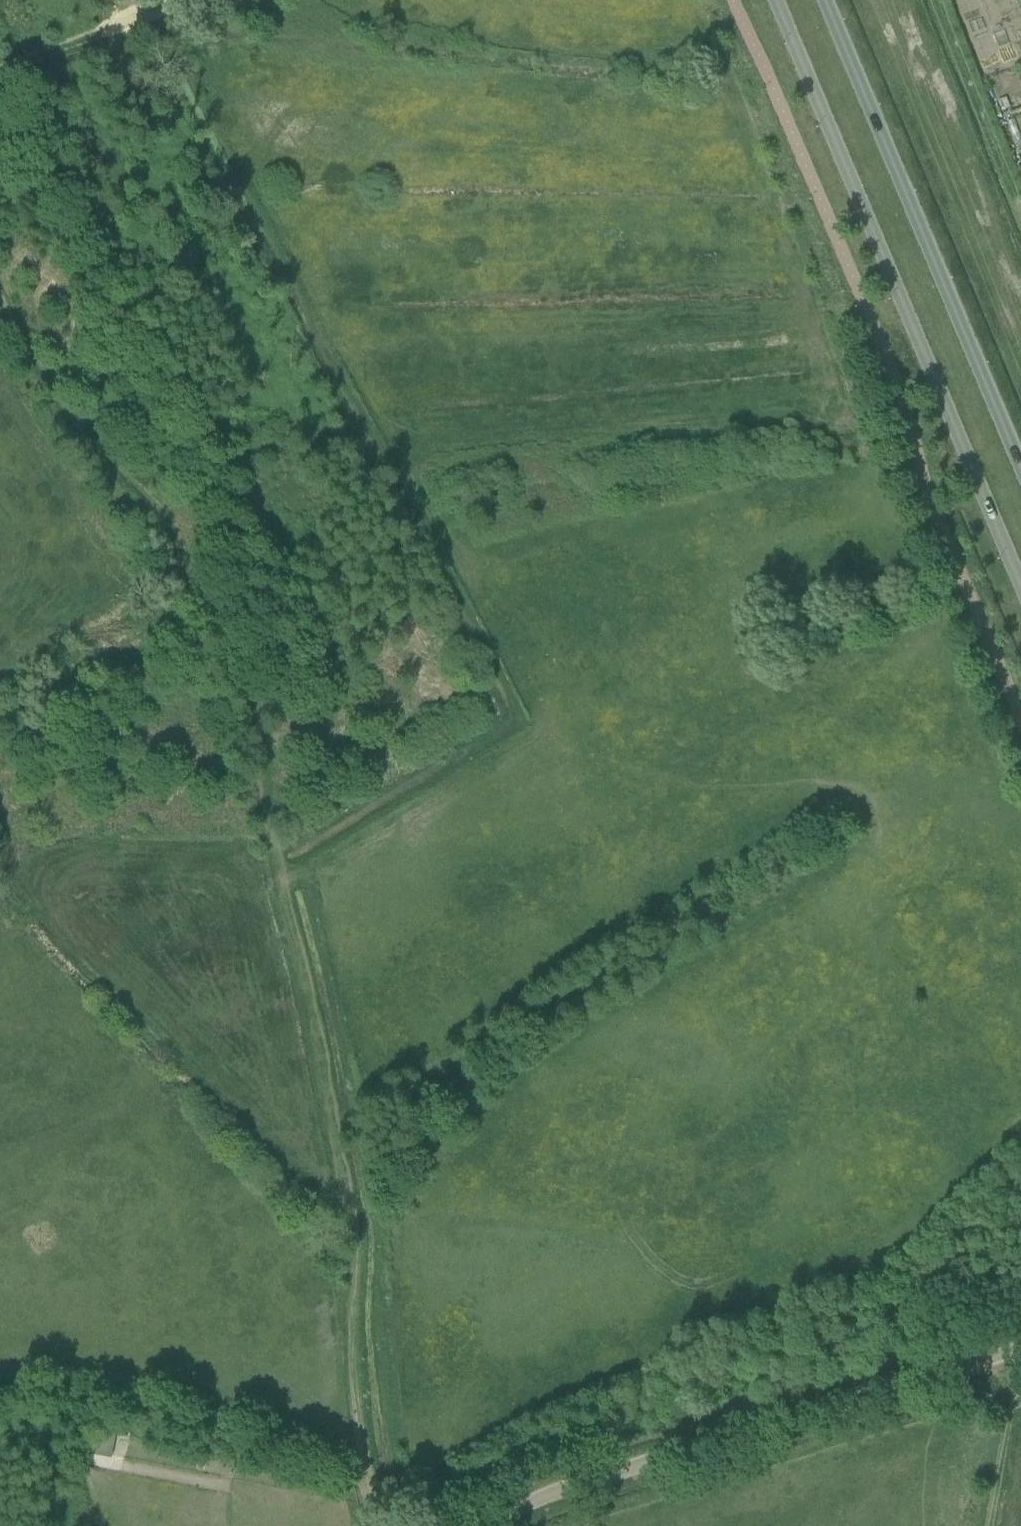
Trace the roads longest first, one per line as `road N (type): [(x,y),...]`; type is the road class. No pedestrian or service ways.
road 1 (track): [(271,856),(350,1224),(359,1470),(378,1525)]
road 2 (secondary): [(775,0),(1020,586)]
road 3 (unclassified): [(499,1525),(520,1509),(1020,1351)]
road 4 (secondary): [(1020,471),(825,0)]

